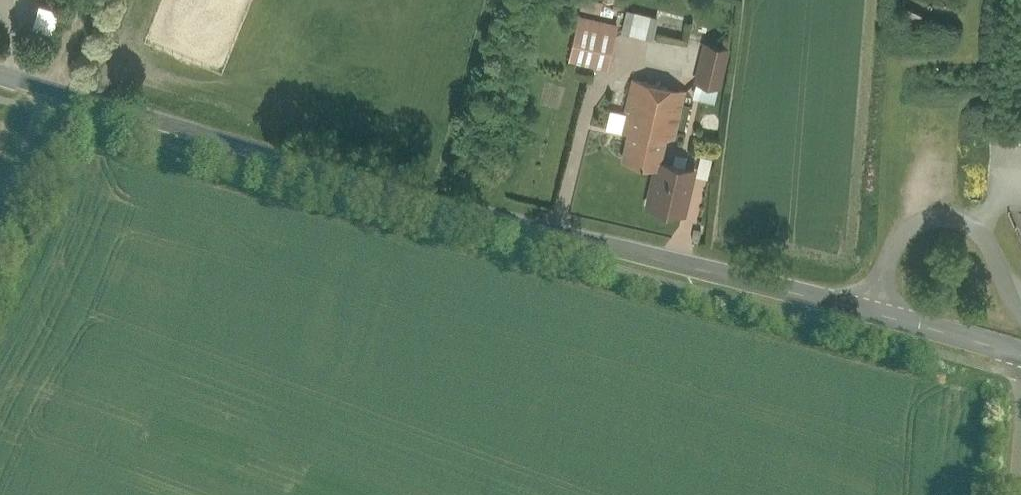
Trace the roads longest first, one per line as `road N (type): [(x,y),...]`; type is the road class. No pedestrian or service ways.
road 1 (tertiary): [(0,77),(549,236),(869,317)]
road 2 (residential): [(869,317),(905,234),(940,217),(962,221),(988,240),(1020,318)]
road 3 (track): [(88,0),(0,217)]
road 4 (tertiary): [(869,317),(1020,357)]

